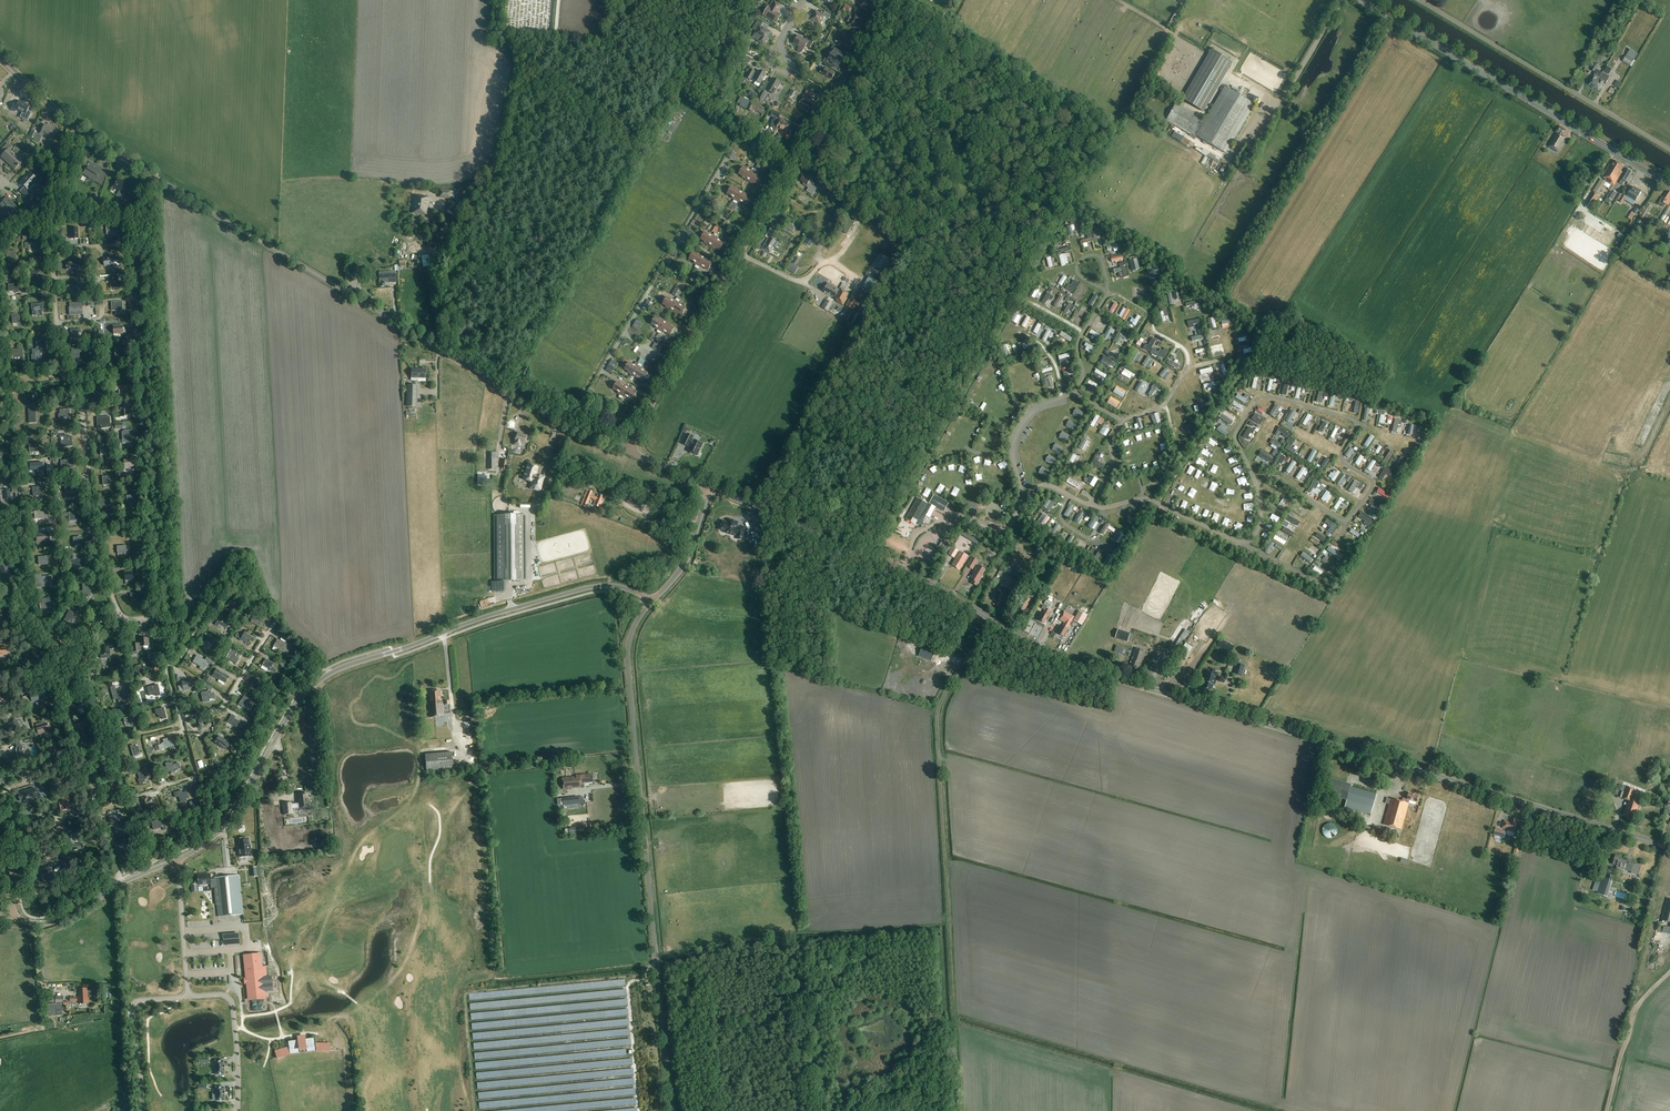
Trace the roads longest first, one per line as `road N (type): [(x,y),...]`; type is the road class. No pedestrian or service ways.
road 1 (unclassified): [(1669,849),(1075,666),(945,593),(710,487)]
road 2 (unclassified): [(628,451),(504,389),(76,127)]
road 3 (unclassified): [(175,861),(227,823),(293,709),(330,673),(582,589),(615,586),(651,601)]
road 4 (residential): [(628,451),(892,0)]
road 5 (unclassified): [(669,1110),(627,658),(651,601)]
road 6 (secondary): [(1669,185),(1360,0)]
road 7 (unclassified): [(1669,149),(1419,0)]
road 8 (track): [(0,674),(17,684),(50,677),(66,697),(119,879)]
road 9 (unclassified): [(58,320),(60,364),(83,397),(95,534)]
road 10 (track): [(1342,0),(1278,106),(1267,100),(1236,150)]
road 11 (unclassified): [(11,916),(57,920),(175,861)]
road 12 (unclassified): [(95,534),(120,613),(156,622),(166,667)]
road 13 (residential): [(143,1110),(135,1003),(188,996)]
road 14 (residential): [(238,1110),(233,1003),(220,994),(188,996)]
road 15 (track): [(1669,972),(1638,1006),(1611,1110)]
road 16 (residential): [(188,996),(175,861)]
road 17 (unclassified): [(183,723),(223,709),(270,629)]
road 18 (unclassified): [(651,601),(687,558),(710,487)]
road 19 (unclassified): [(76,127),(54,213),(53,249)]
road 20 (track): [(116,864),(63,851),(40,787)]

